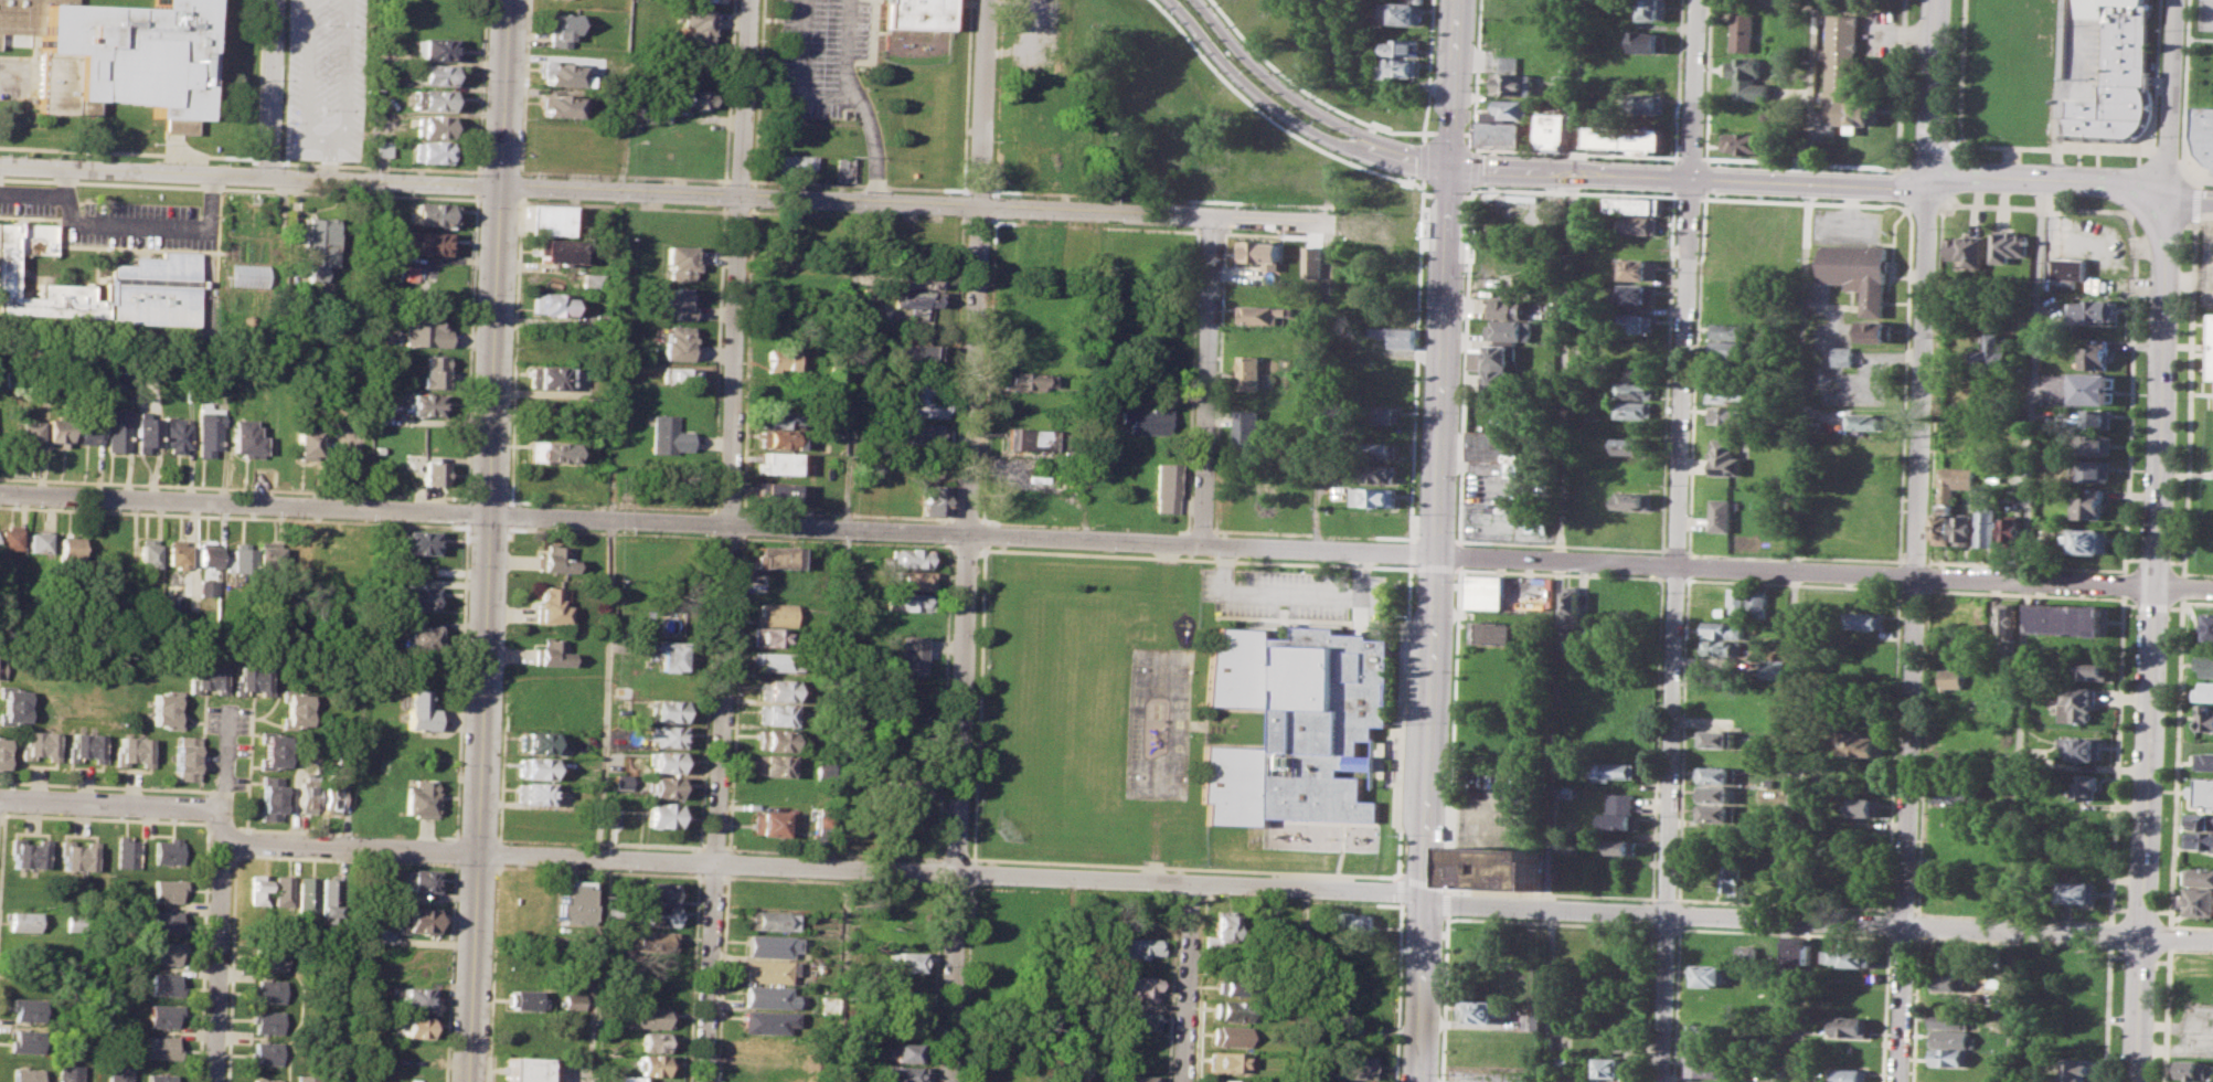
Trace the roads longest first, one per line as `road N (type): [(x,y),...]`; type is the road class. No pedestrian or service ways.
road 1 (residential): [(220,840),(1401,892),(1453,904),(2212,940)]
road 2 (residential): [(0,494),(1915,576)]
road 3 (residential): [(0,167),(1327,221)]
road 4 (residential): [(749,0),(704,1081)]
road 5 (residential): [(511,0),(468,1081)]
road 6 (residential): [(949,1081),(988,0)]
road 7 (secondary): [(1450,168),(1420,1081)]
road 8 (residential): [(1658,1081),(1691,178)]
road 9 (secondary): [(2170,197),(2139,1081)]
road 10 (residential): [(1915,576),(1898,1081)]
road 11 (residential): [(1930,182),(1915,576)]
road 12 (residential): [(1210,216),(1202,544)]
road 13 (residential): [(1915,576),(2212,588)]
road 14 (secondary): [(1162,0),(1270,112),(1322,141),(1385,153)]
road 15 (secondary): [(1385,153),(1260,76),(1189,0)]
road 16 (secondary): [(1930,182),(1969,176),(2111,183),(2170,197)]
road 17 (secondary): [(1450,168),(1691,178)]
road 18 (residential): [(220,840),(212,1081)]
road 19 (secondary): [(1691,178),(1930,182)]
road 20 (residential): [(0,800),(208,813),(220,840)]
road 21 (residential): [(1193,882),(1184,1081)]
road 22 (residential): [(2177,0),(2170,197)]
road 23 (secondary): [(1937,0),(1930,182)]
road 24 (residential): [(274,0),(267,180)]
road 25 (residential): [(1698,0),(1691,178)]
road 26 (secondary): [(1456,0),(1450,168)]

